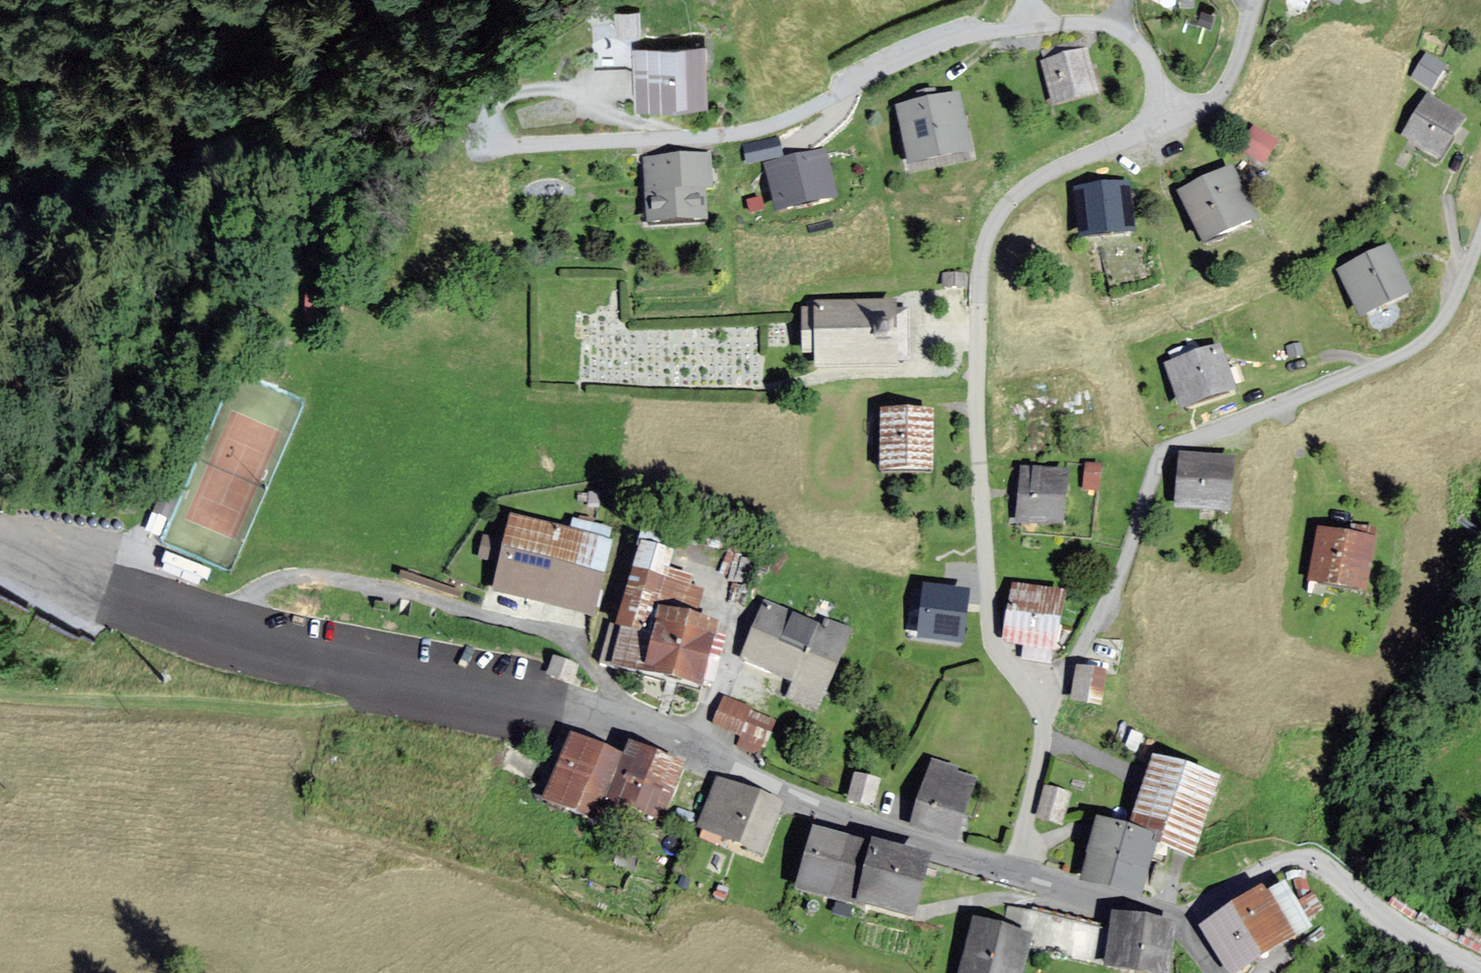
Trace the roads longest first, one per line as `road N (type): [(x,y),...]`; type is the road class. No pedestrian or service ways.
road 1 (tertiary): [(0,548),(217,633),(610,720),(696,748),(870,831),(1015,872)]
road 2 (residential): [(1154,108),(1155,78),(1144,51),(1111,29),(1073,23),(939,43),(740,134),(502,150)]
road 3 (residential): [(1041,718),(993,638),(978,464),(983,253),(1008,203),(1058,168),(1136,133),(1154,108)]
road 4 (unclassified): [(1041,718),(1110,598),(1163,452),(1415,348),(1445,319),(1480,230)]
road 5 (track): [(266,0),(201,84),(112,264),(51,308),(43,378),(90,373),(107,380),(119,406)]
road 6 (track): [(417,681),(276,706),(0,696)]
road 7 (residential): [(1179,923),(1292,863),(1319,861),(1401,928),(1480,969)]
road 8 (tertiary): [(1015,872),(1179,923)]
road 9 (residential): [(1154,108),(1208,102),(1237,64),(1257,0)]
road 10 (track): [(0,494),(93,456),(119,406)]
road 11 (residential): [(1015,872),(1041,718)]
road 12 (track): [(1460,157),(1447,195),(1459,265),(1467,269)]

